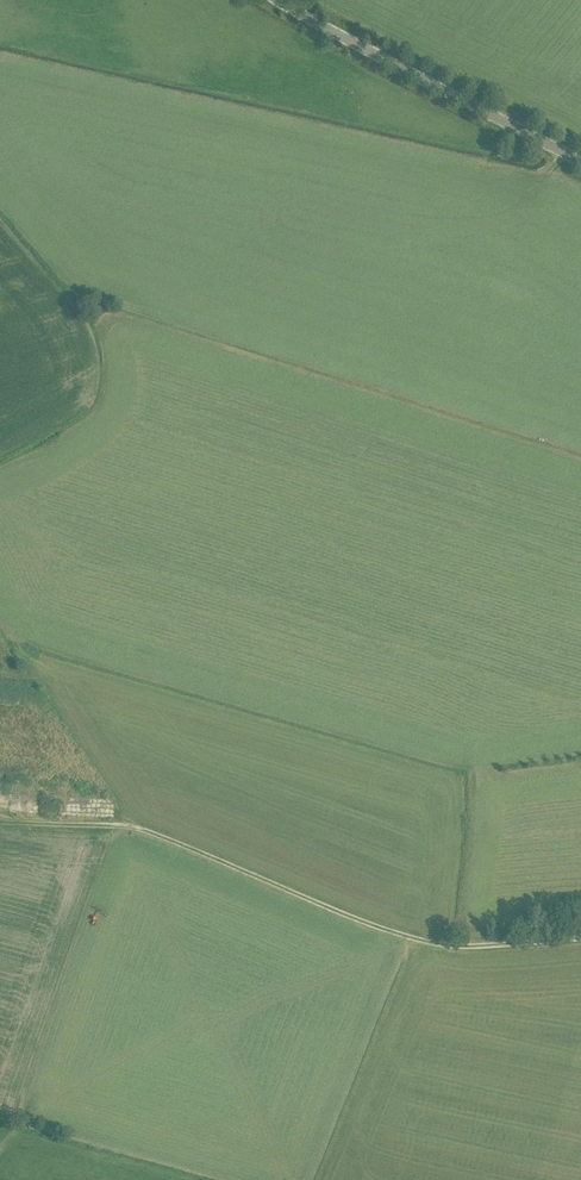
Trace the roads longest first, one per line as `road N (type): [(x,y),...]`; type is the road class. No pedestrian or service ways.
road 1 (track): [(580,937),(449,943),(393,931),(156,833),(0,821)]
road 2 (tertiary): [(580,163),(280,0)]

